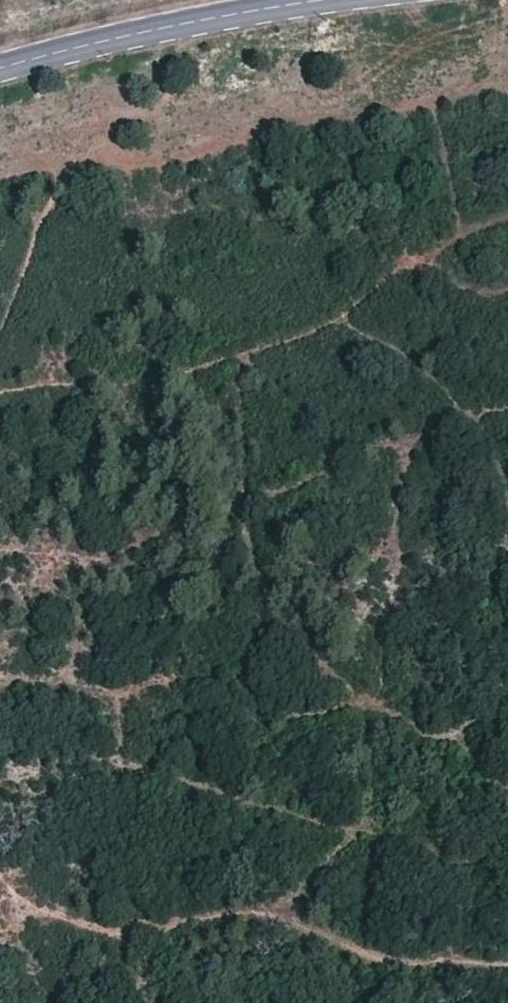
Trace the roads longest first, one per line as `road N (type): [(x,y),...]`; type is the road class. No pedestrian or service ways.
road 1 (tertiary): [(323,0),(0,66)]

